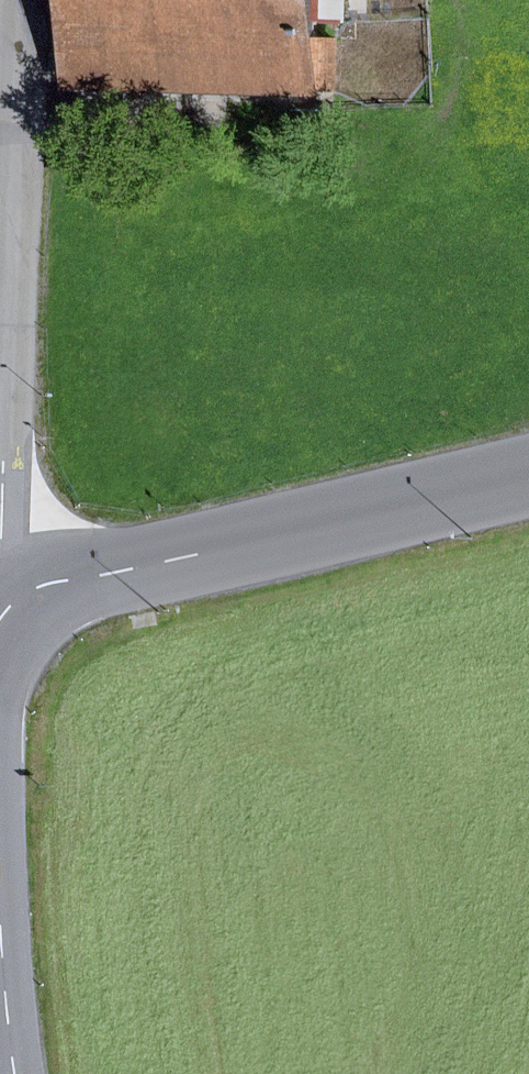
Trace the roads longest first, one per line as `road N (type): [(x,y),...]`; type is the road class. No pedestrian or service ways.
road 1 (tertiary): [(528,473),(0,597)]
road 2 (residential): [(0,498),(20,0)]
road 3 (tertiary): [(0,945),(15,1073)]

